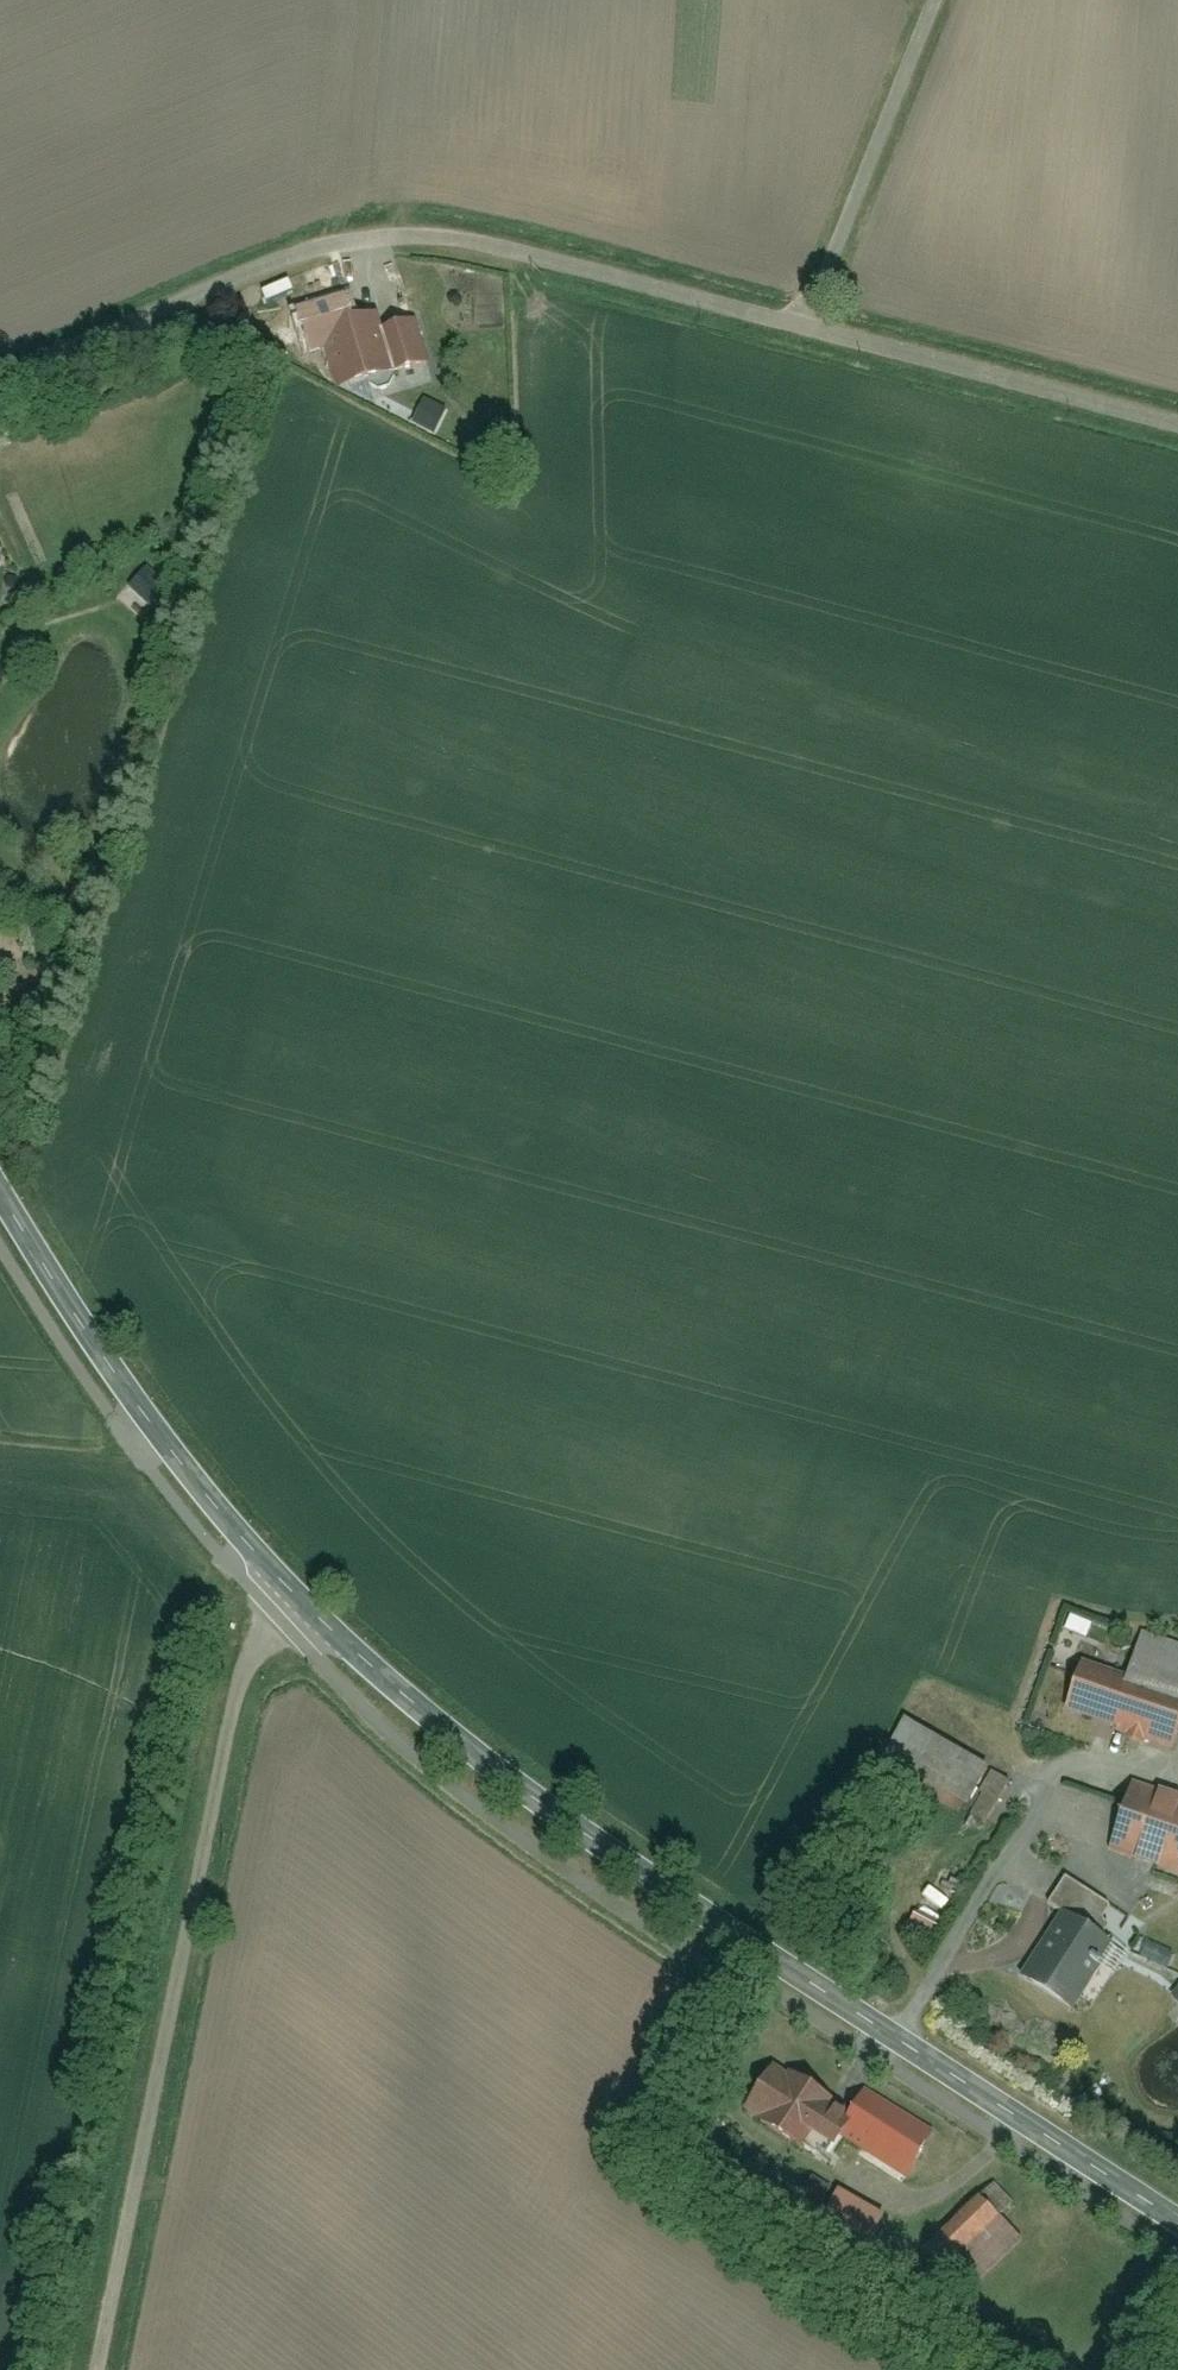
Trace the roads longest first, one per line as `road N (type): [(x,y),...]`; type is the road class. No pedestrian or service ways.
road 1 (unclassified): [(1177,435),(807,325),(434,234),(357,239),(289,257),(0,378)]
road 2 (tertiary): [(273,1569),(413,1697),(584,1834),(1177,2218)]
road 3 (unclassified): [(106,2369),(273,1569)]
road 4 (tertiary): [(0,1196),(273,1569)]

